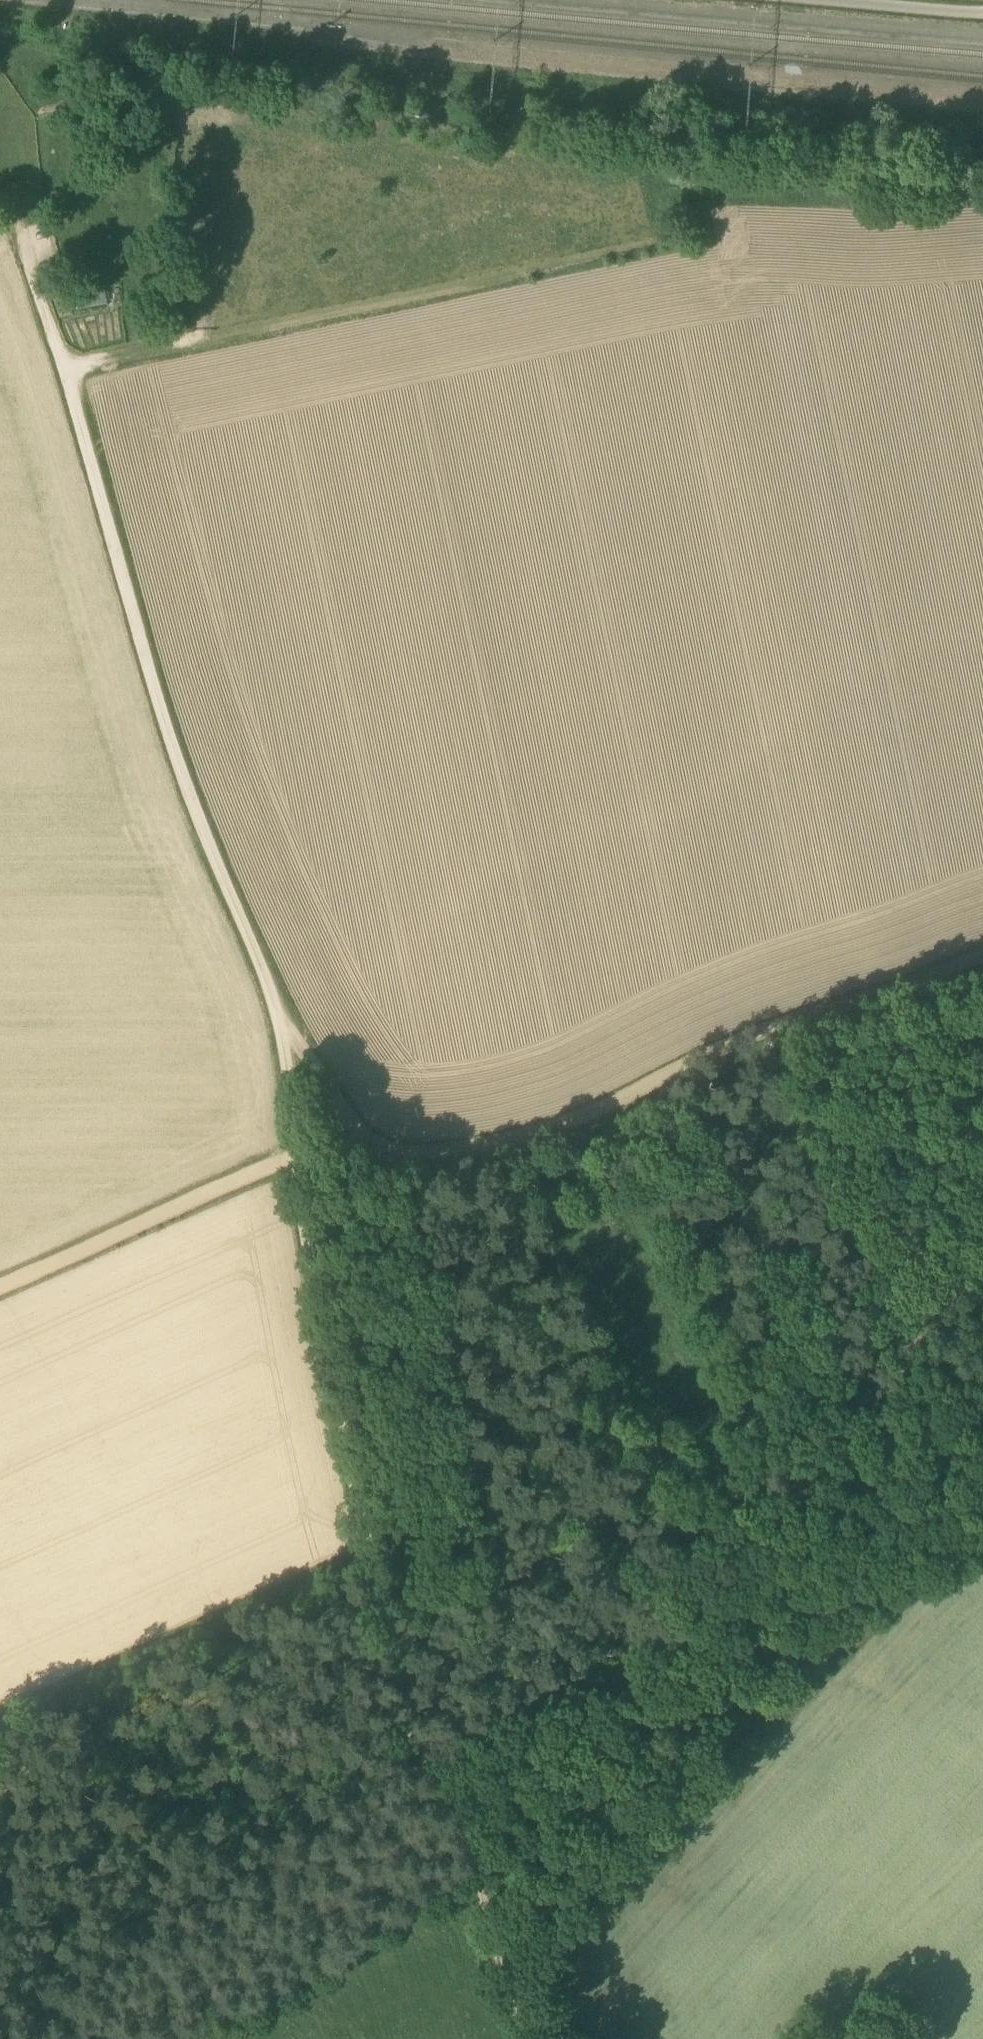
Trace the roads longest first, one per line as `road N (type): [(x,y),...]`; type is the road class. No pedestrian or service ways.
road 1 (track): [(300,1138),(273,995),(184,789),(54,331),(8,203)]
road 2 (track): [(308,1149),(410,1706),(441,1770),(476,1819),(527,2038)]
road 3 (track): [(982,969),(463,1160),(395,1166),(308,1149)]
road 4 (track): [(0,1282),(300,1138)]
road 5 (unclassified): [(982,15),(820,0)]

